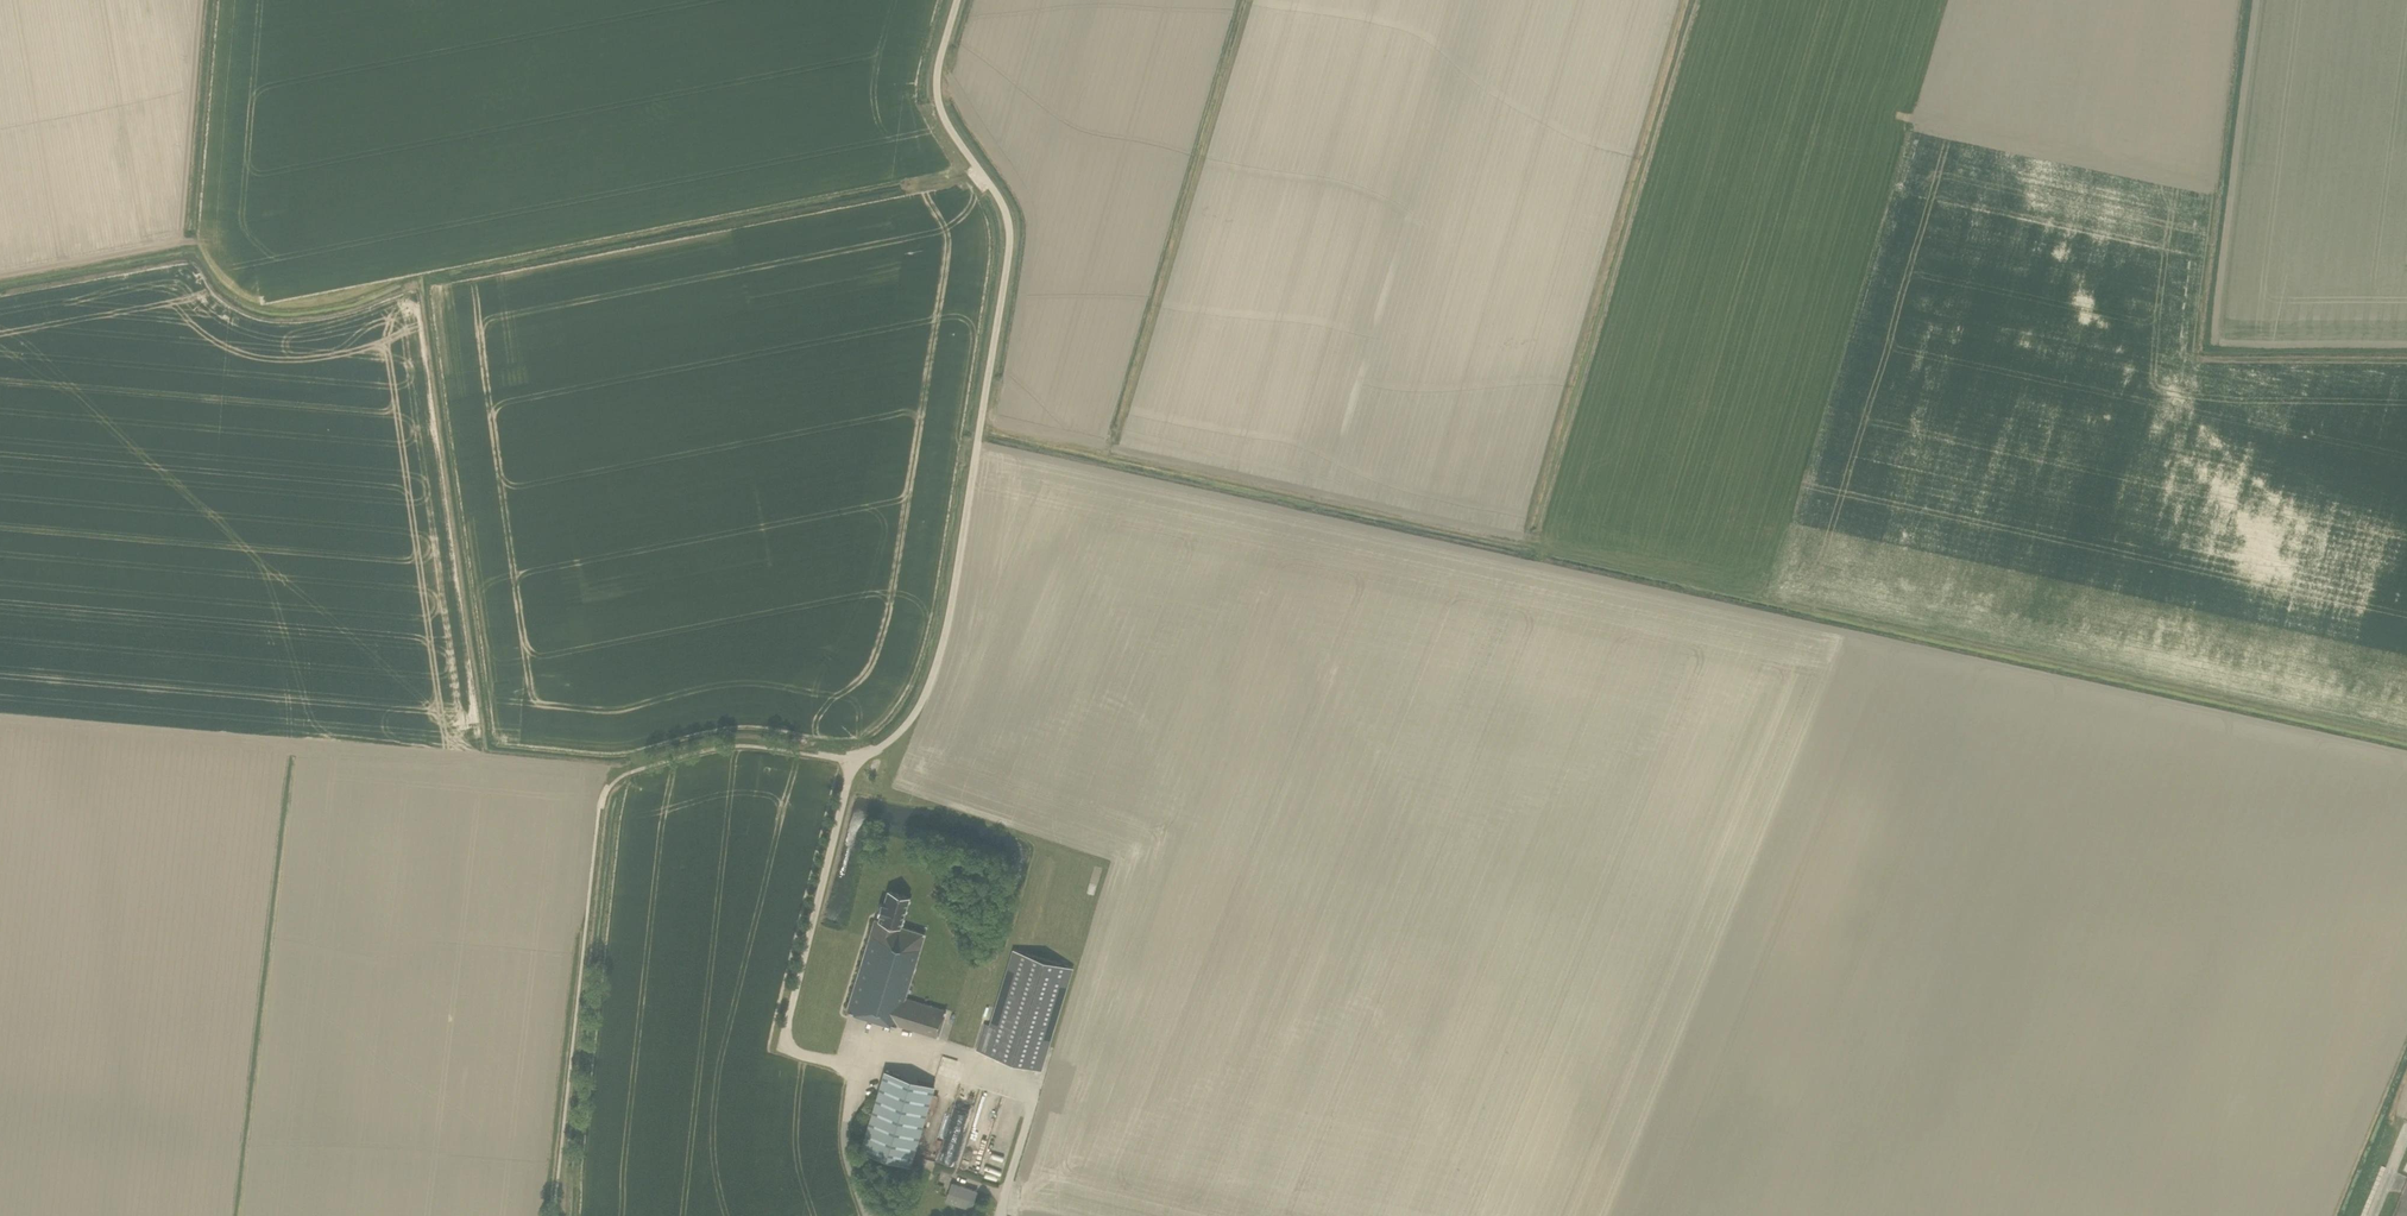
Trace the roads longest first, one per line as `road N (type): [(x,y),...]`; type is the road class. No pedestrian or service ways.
road 1 (track): [(857,1070),(783,1050),(850,761)]

